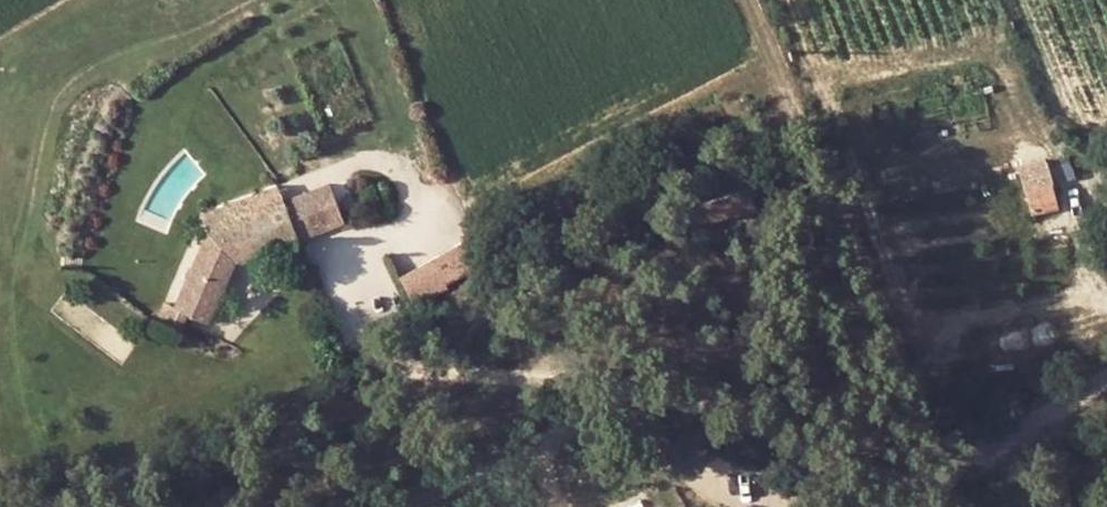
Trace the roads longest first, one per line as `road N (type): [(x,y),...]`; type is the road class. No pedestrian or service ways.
road 1 (residential): [(1106,376),(970,463),(870,453),(691,395),(632,397),(509,458),(375,506)]

